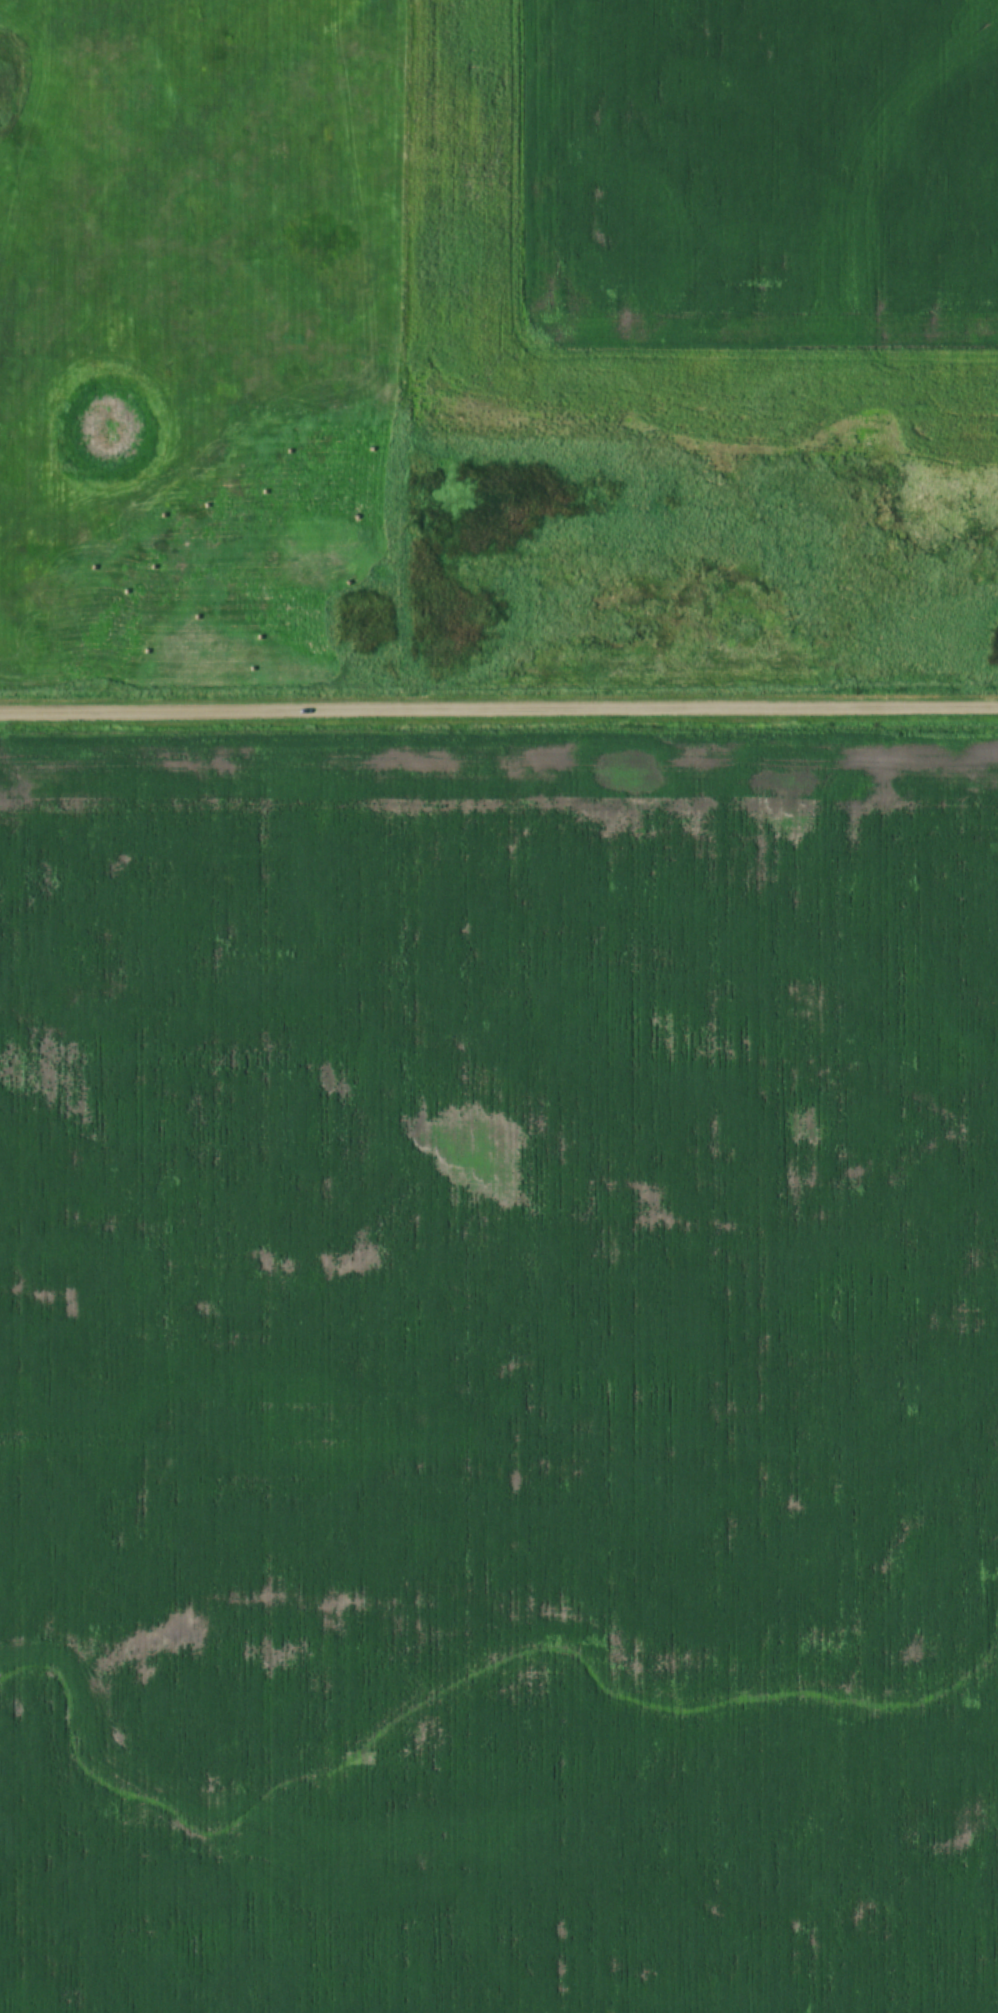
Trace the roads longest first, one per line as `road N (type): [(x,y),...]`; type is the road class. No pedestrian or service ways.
road 1 (track): [(0,703),(997,695)]

